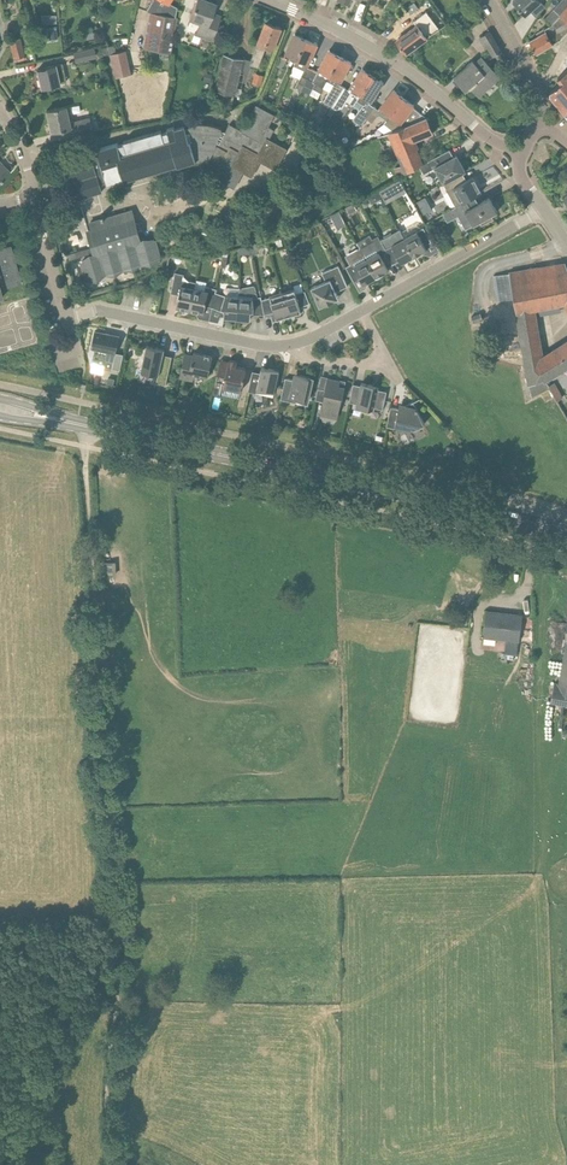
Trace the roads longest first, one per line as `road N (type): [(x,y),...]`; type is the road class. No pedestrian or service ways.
road 1 (track): [(117,943),(84,467),(88,427)]
road 2 (primary): [(566,530),(88,427)]
road 3 (residential): [(522,152),(478,130),(384,56),(267,0)]
road 4 (track): [(109,1164),(117,943)]
road 5 (residential): [(359,313),(542,211)]
road 6 (track): [(117,943),(77,1019),(0,1110)]
road 7 (residential): [(96,311),(259,345),(296,343)]
road 8 (tertiary): [(538,122),(535,86),(486,0)]
road 9 (residential): [(70,319),(32,199)]

